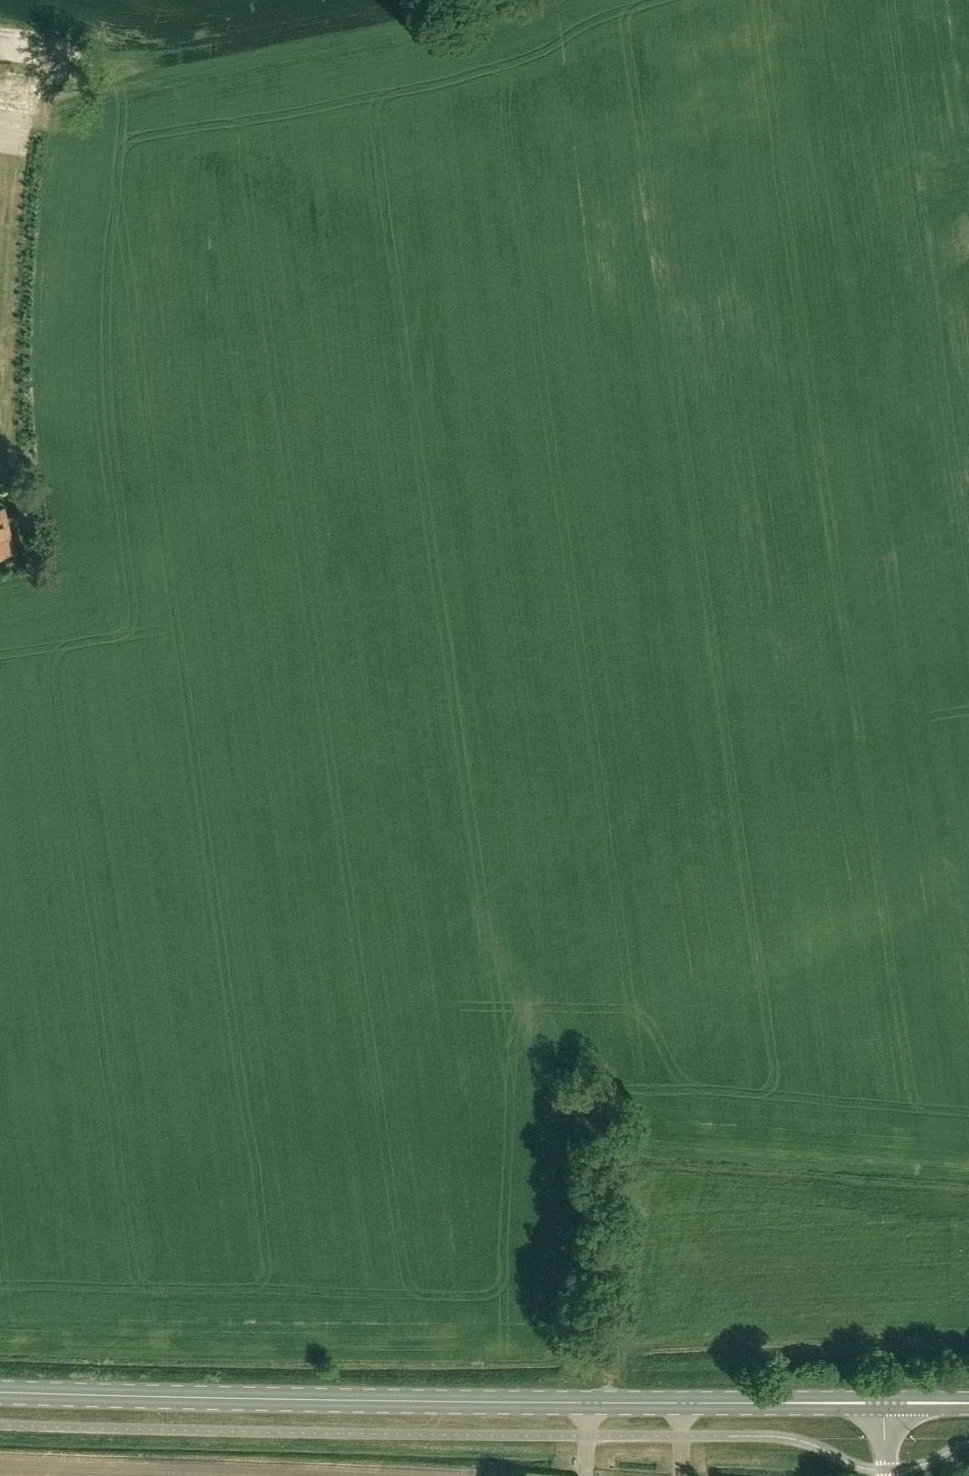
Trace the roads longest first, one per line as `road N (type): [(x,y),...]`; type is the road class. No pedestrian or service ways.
road 1 (secondary): [(886,1406),(0,1393)]

